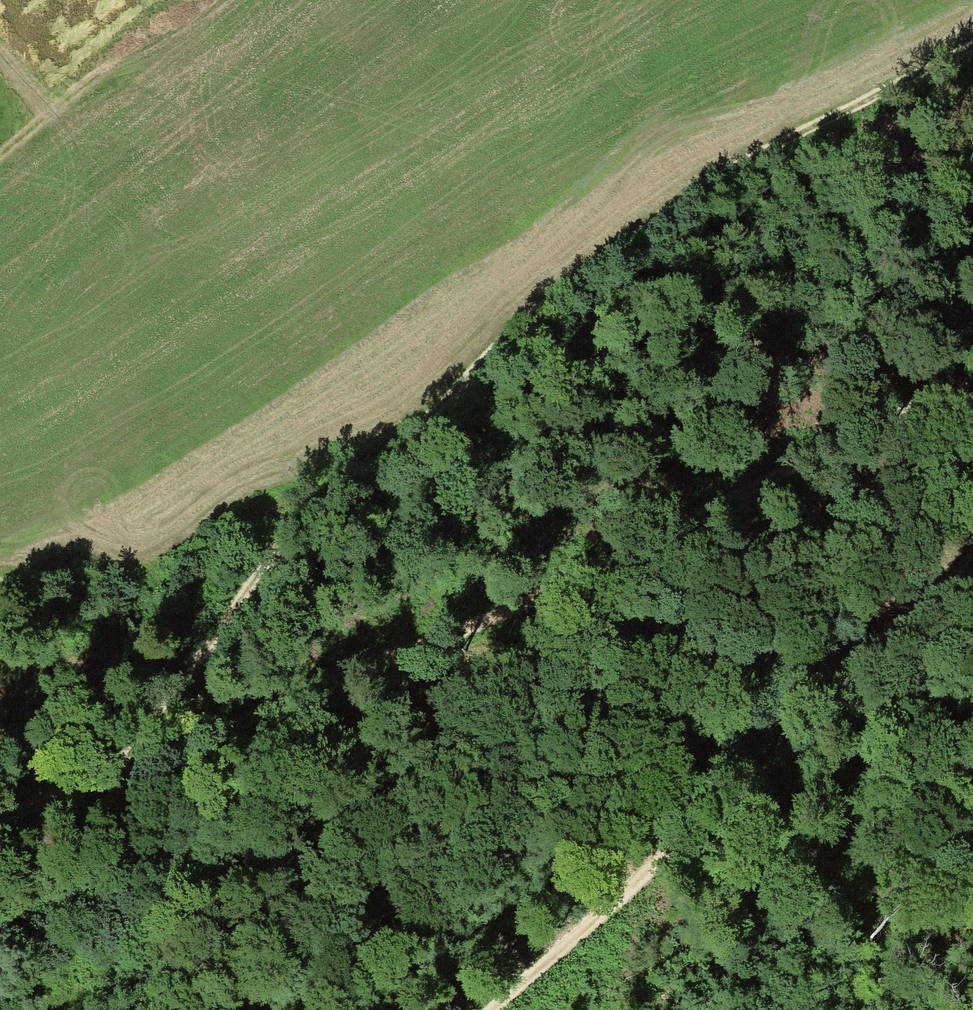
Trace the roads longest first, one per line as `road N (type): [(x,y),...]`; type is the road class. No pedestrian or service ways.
road 1 (track): [(972,71),(466,409),(268,590),(137,728)]
road 2 (track): [(137,728),(462,597),(679,497),(972,321)]
road 3 (track): [(972,527),(787,679),(651,822),(536,988),(508,1009)]
road 4 (track): [(195,0),(0,158)]
road 5 (track): [(137,728),(0,798)]

